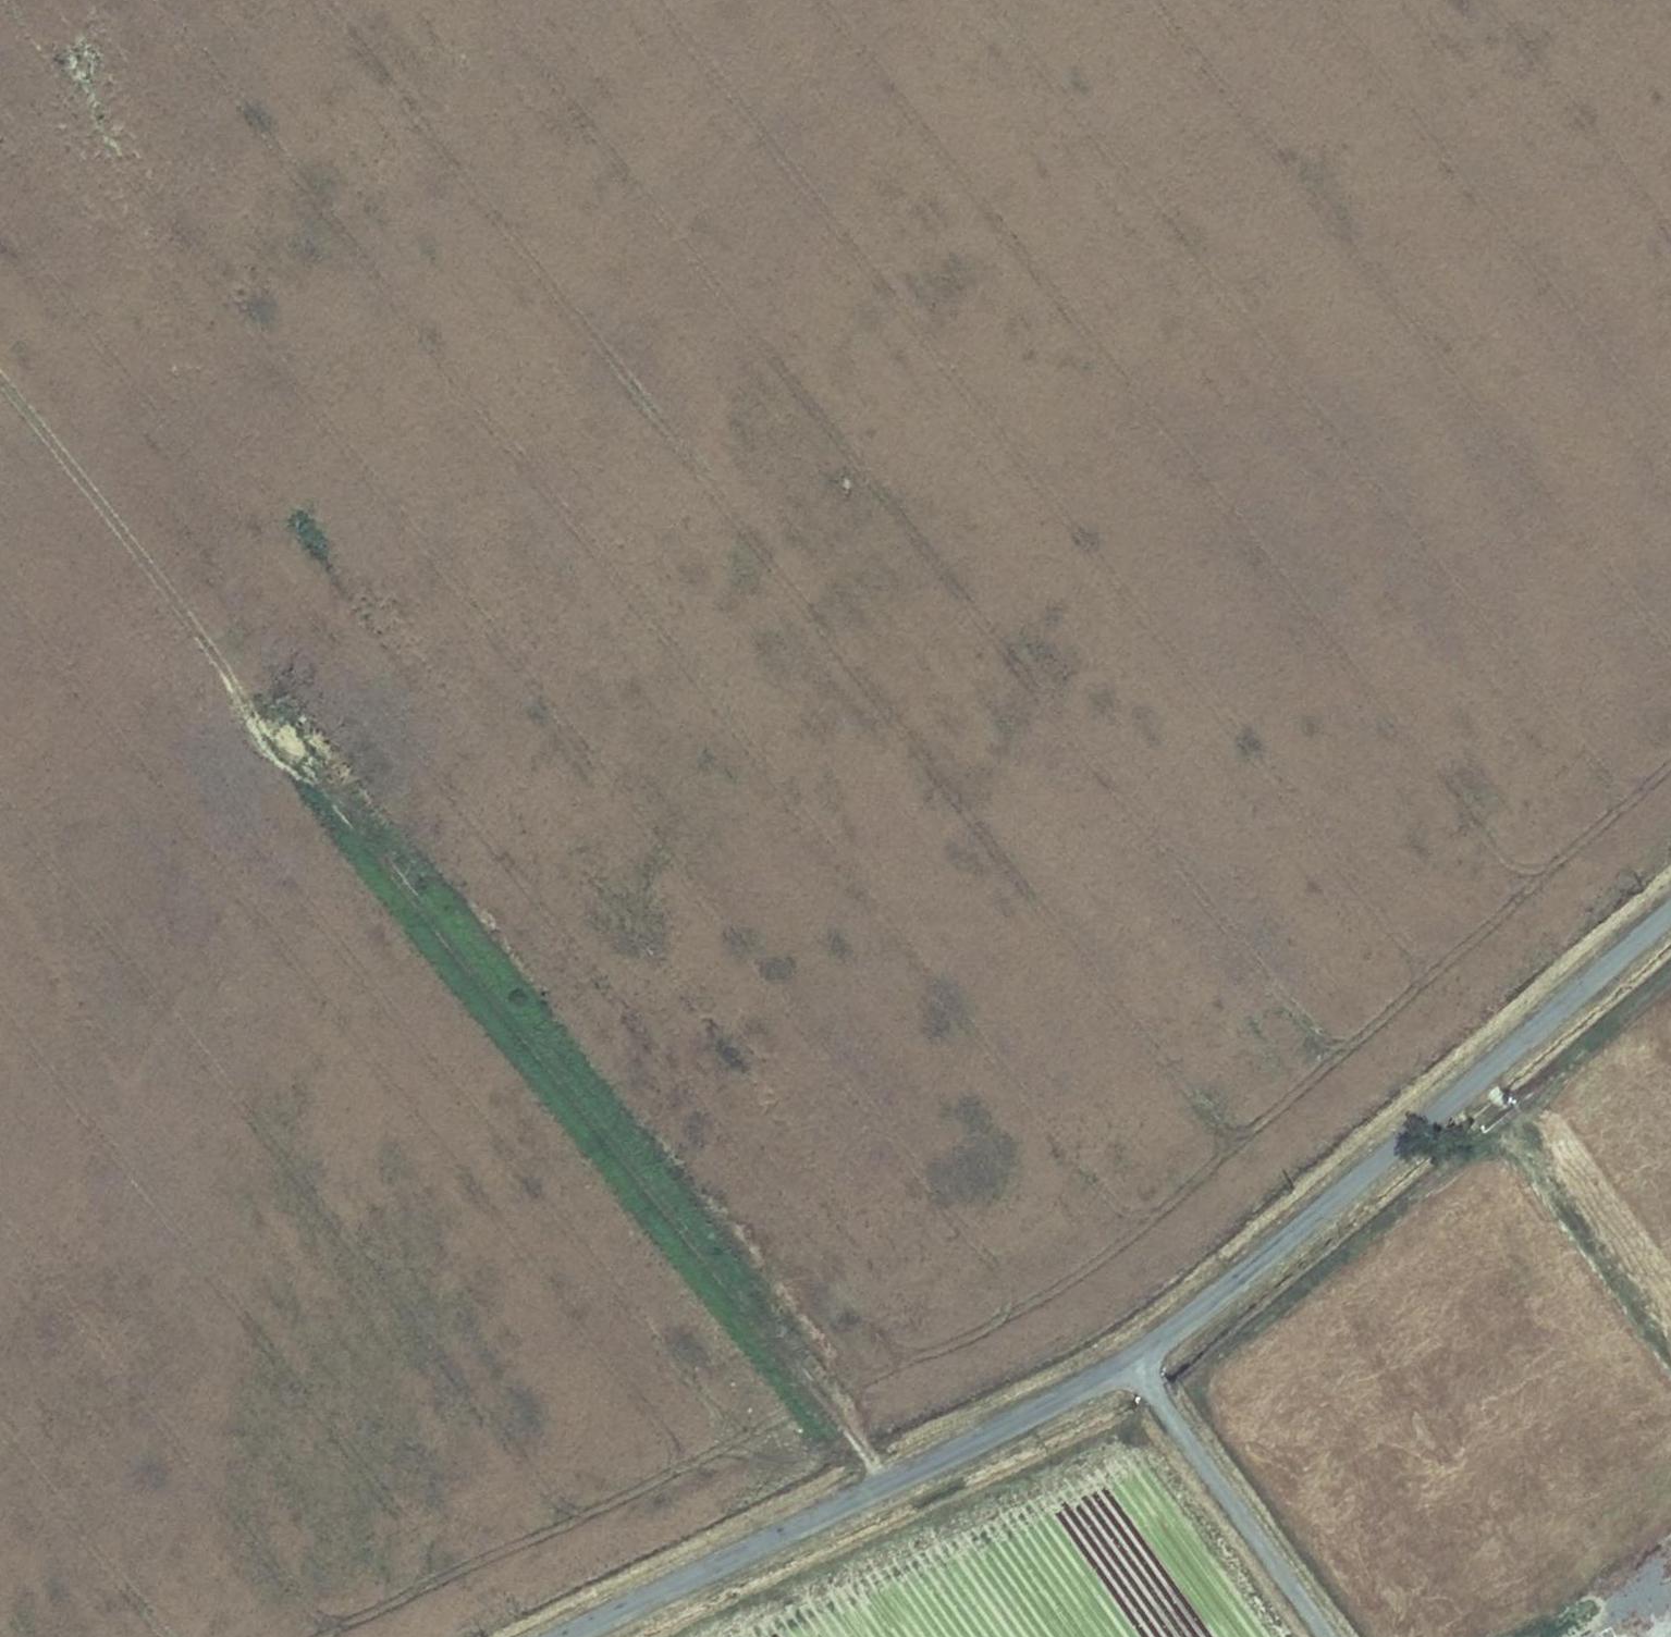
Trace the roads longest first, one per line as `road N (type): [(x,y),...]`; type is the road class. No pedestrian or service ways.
road 1 (unclassified): [(1131,1362),(1670,914)]
road 2 (unclassified): [(563,1636),(1131,1362)]
road 3 (unclassified): [(1329,1636),(1131,1362)]

